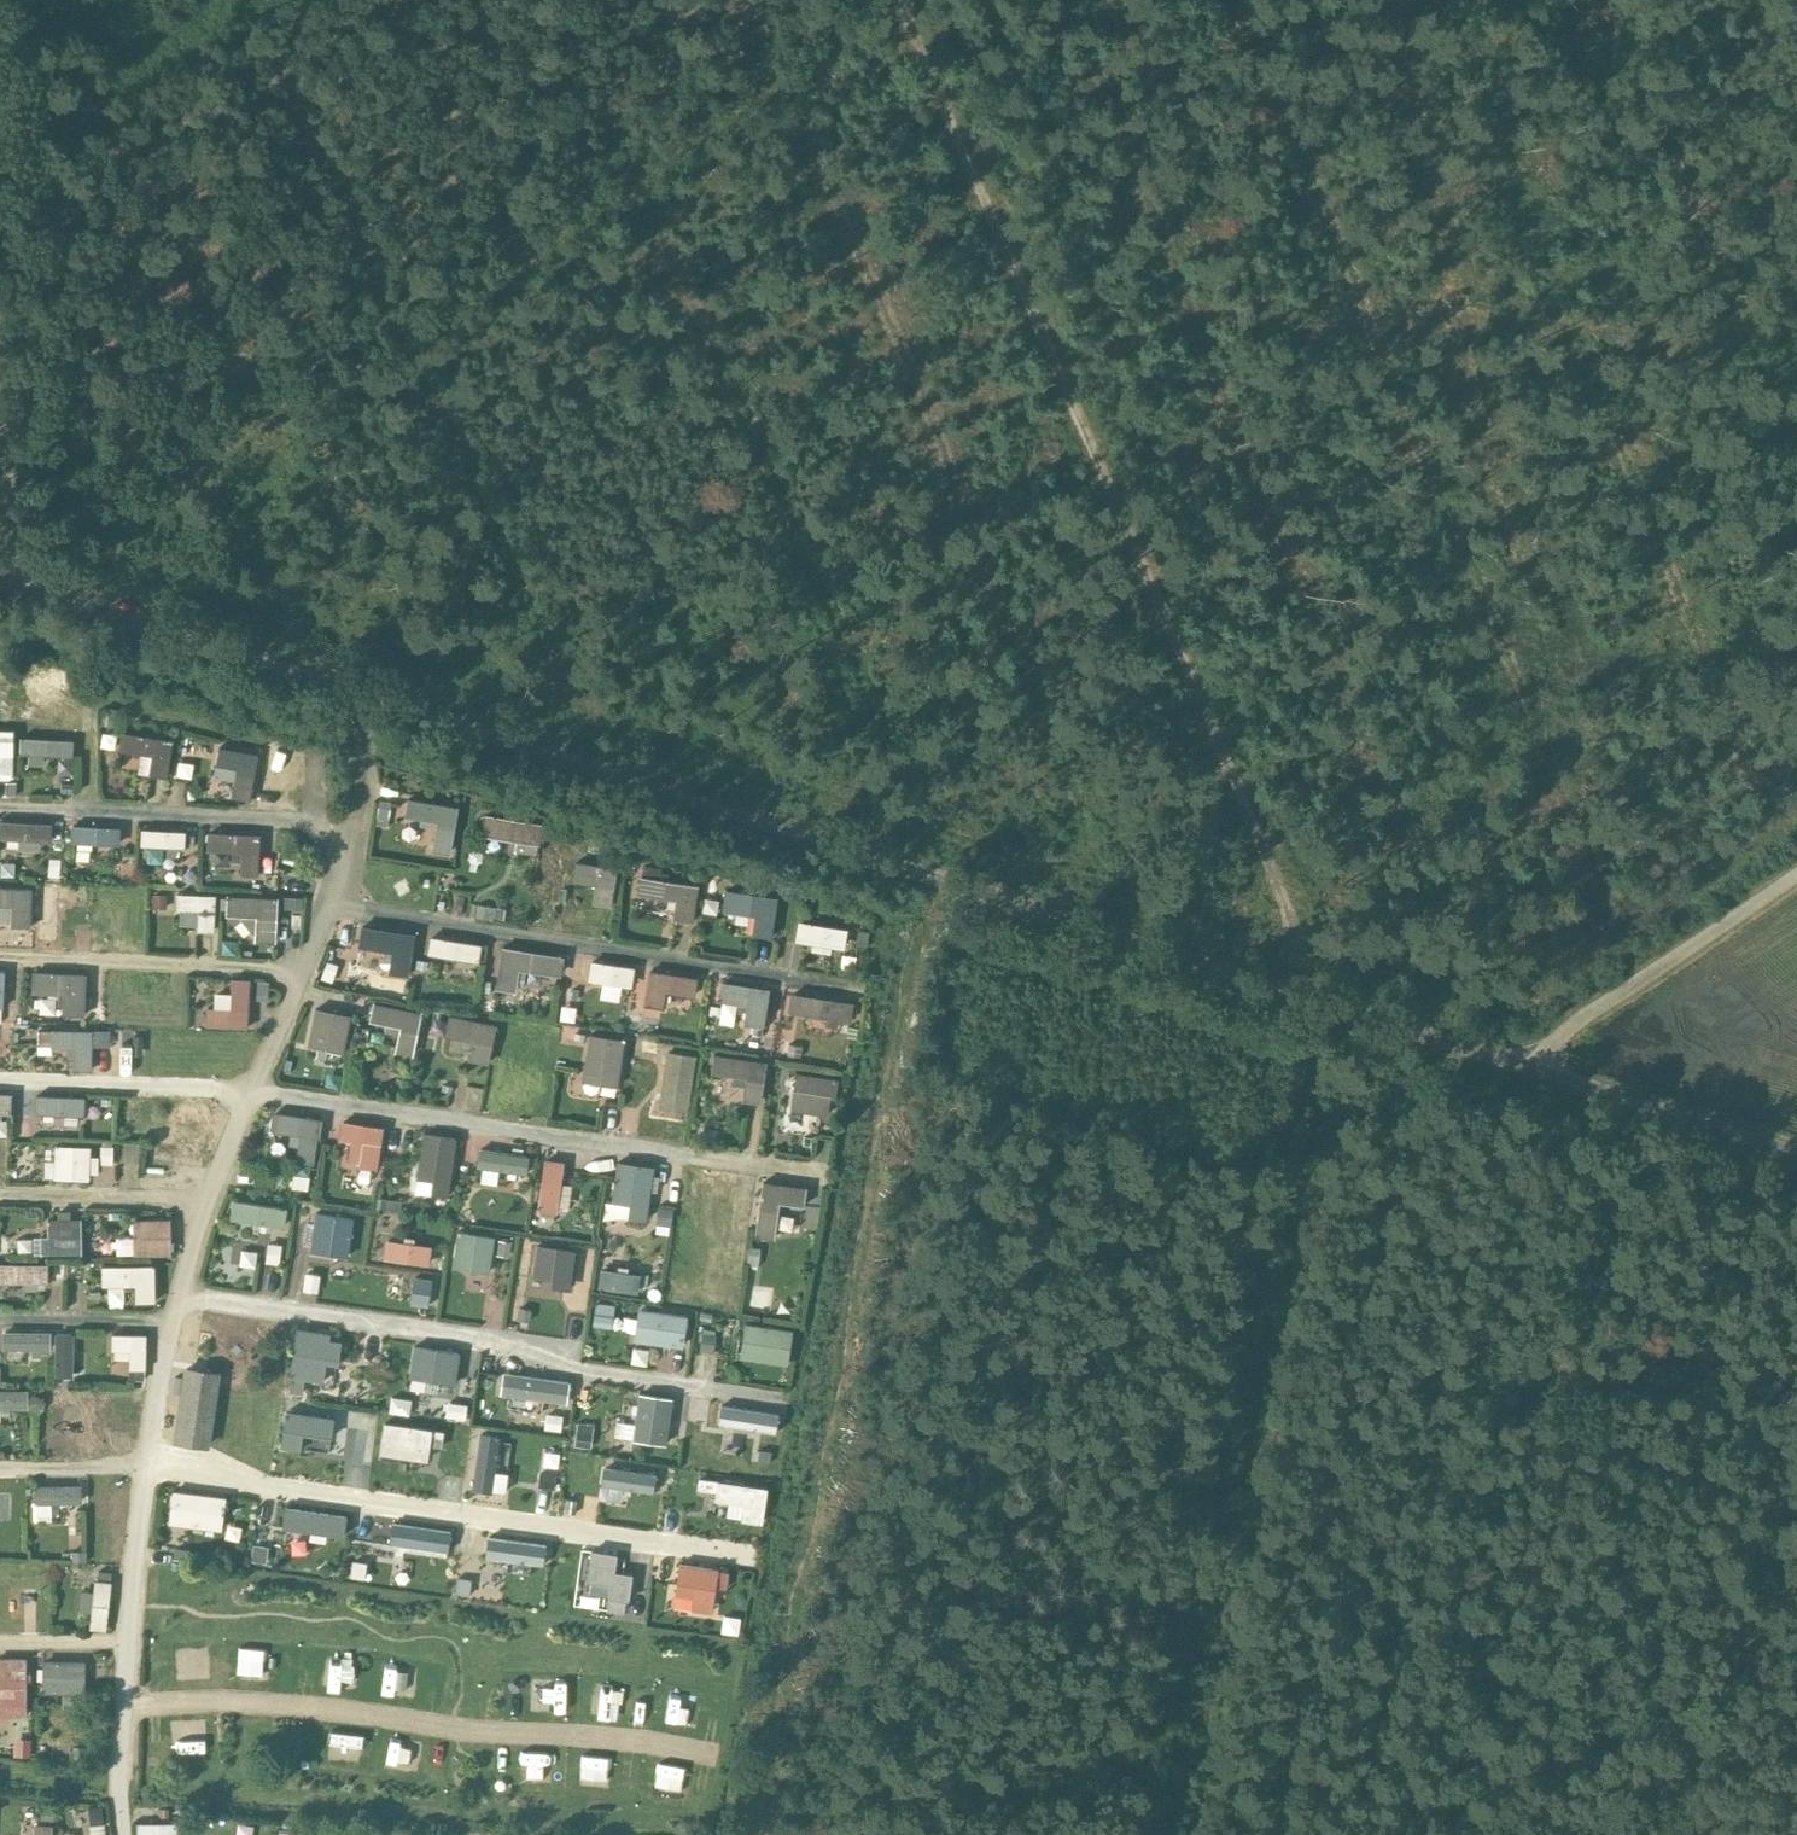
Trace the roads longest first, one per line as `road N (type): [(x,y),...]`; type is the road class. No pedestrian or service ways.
road 1 (unclassified): [(29,604),(1796,1149)]
road 2 (track): [(1314,1000),(909,0)]
road 3 (track): [(42,607),(113,525),(27,0)]
road 4 (track): [(1517,1063),(1796,868)]
road 5 (unclassified): [(0,381),(29,604)]

